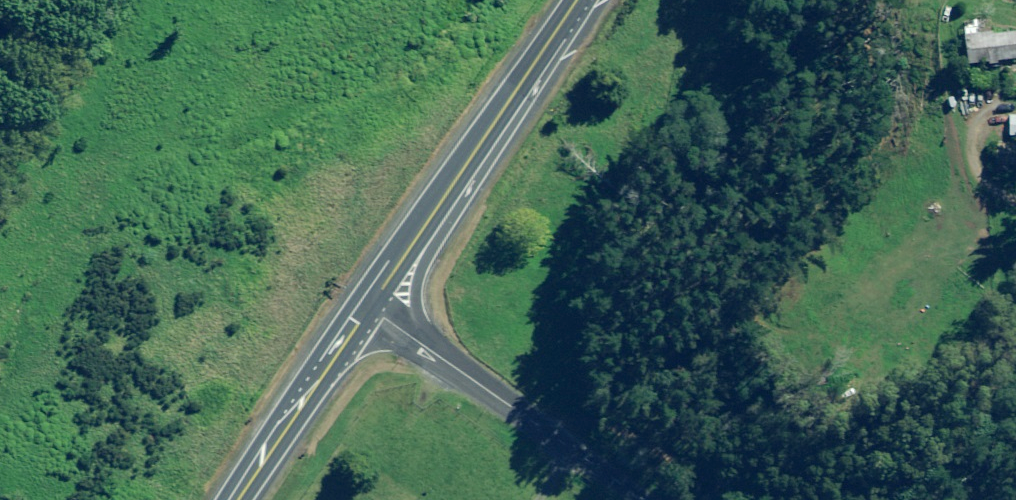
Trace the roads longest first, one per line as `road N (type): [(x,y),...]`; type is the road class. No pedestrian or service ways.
road 1 (trunk): [(371,312),(575,0)]
road 2 (residential): [(645,499),(371,312)]
road 3 (trunk): [(241,499),(371,312)]

